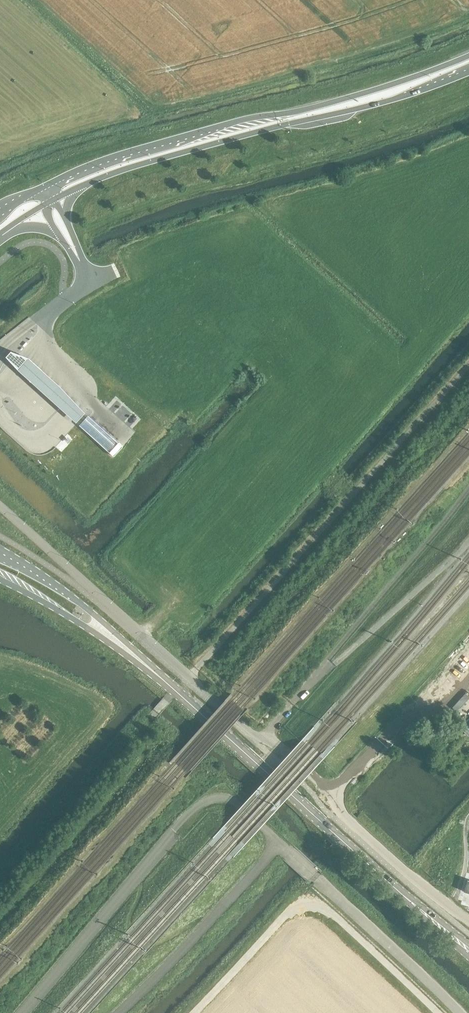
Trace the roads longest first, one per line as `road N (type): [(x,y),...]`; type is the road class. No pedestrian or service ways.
road 1 (unclassified): [(468,922),(337,811),(333,792),(254,735),(0,507)]
road 2 (secondary): [(468,54),(343,98),(125,154),(44,186)]
road 3 (secondary): [(468,953),(164,680)]
road 4 (secondary): [(79,187),(468,71)]
road 5 (track): [(193,1012),(283,920),(314,904),(340,918),(439,1012)]
road 6 (track): [(151,718),(139,763),(0,919)]
road 7 (secondary): [(164,680),(94,614),(0,550)]
road 8 (secondary): [(0,579),(164,680)]

